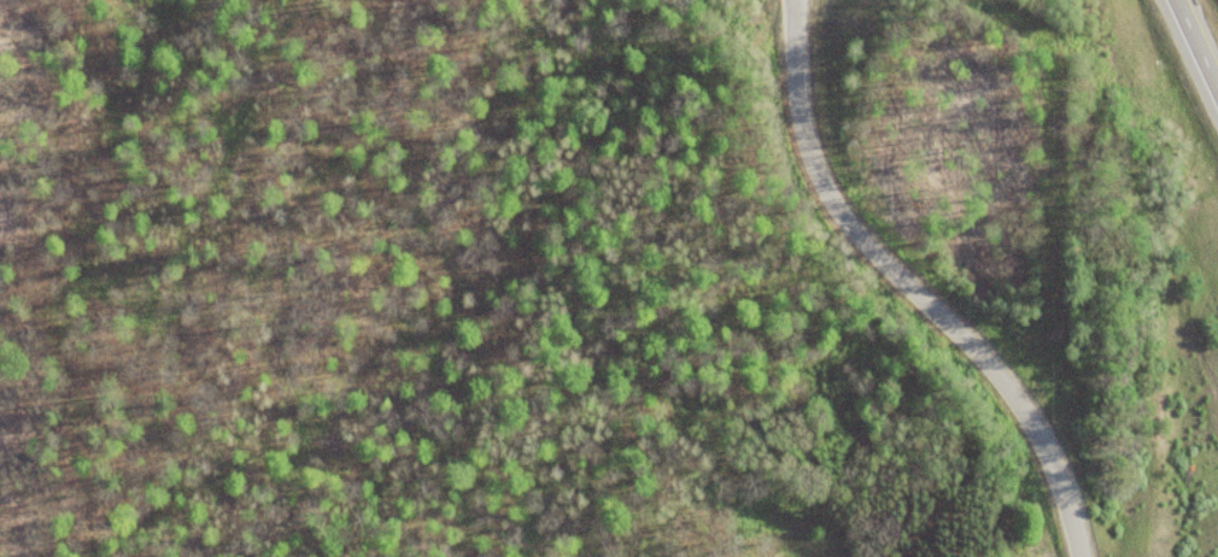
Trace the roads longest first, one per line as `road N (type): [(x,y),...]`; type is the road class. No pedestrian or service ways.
road 1 (residential): [(1077,556),(1030,422),(837,219),(796,100),(786,0)]

